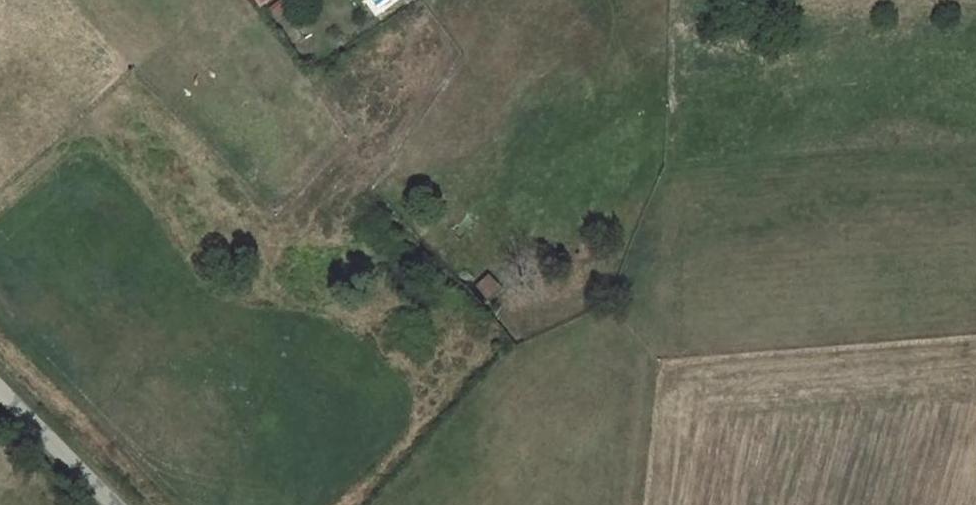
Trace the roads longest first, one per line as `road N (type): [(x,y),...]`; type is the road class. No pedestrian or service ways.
road 1 (unclassified): [(116,504),(0,392)]

